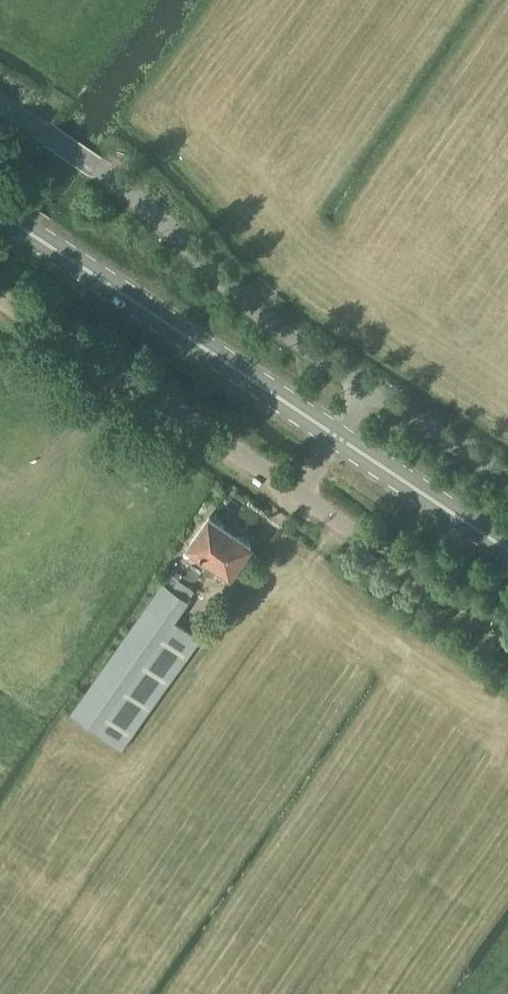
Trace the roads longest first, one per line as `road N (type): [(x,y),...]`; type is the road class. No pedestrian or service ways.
road 1 (unclassified): [(0,102),(96,165),(263,316),(370,389)]
road 2 (secondary): [(338,437),(0,206)]
road 3 (unclassified): [(0,291),(298,495)]
road 4 (unclassified): [(298,495),(507,641)]
road 5 (secondary): [(507,550),(338,437)]
road 6 (unclassified): [(370,389),(507,480)]

